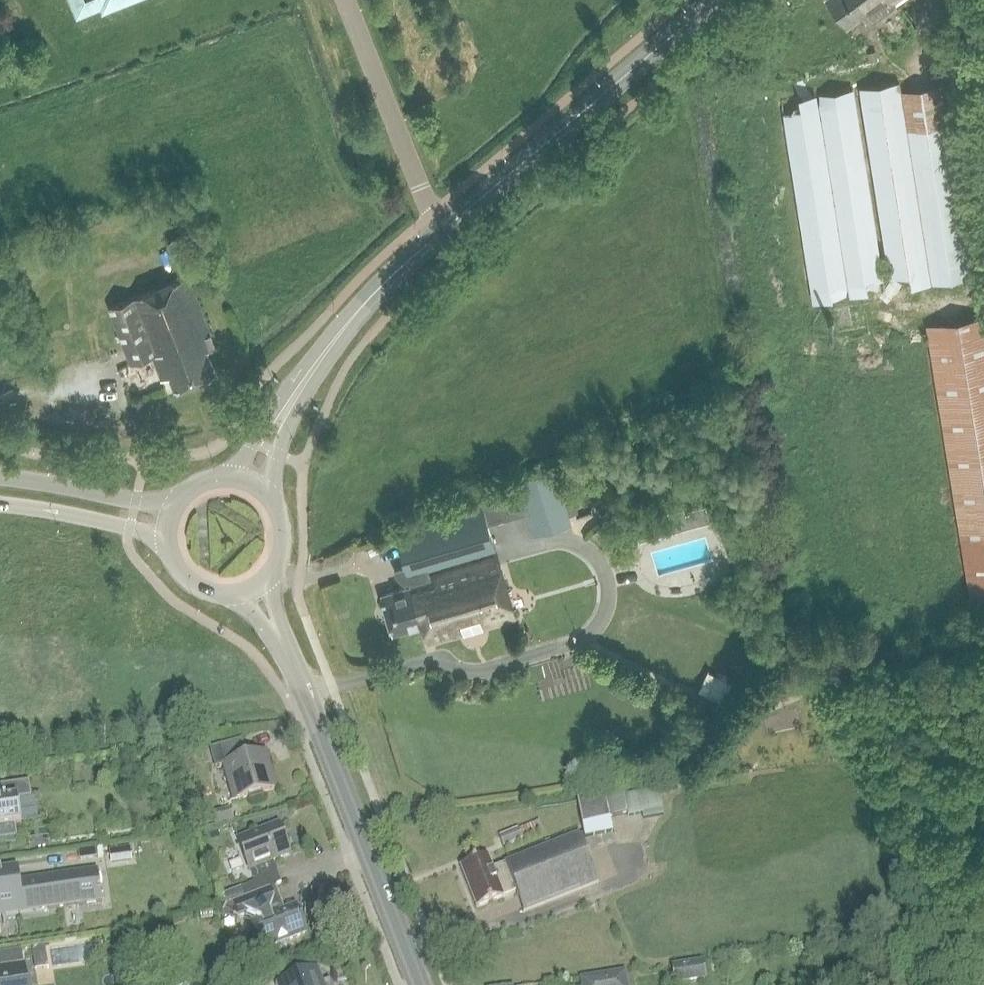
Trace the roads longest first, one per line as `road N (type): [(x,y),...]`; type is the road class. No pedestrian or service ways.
road 1 (secondary): [(714,0),(443,231)]
road 2 (secondary): [(414,984),(290,663)]
road 3 (residential): [(343,0),(443,231)]
road 4 (secondary): [(443,231),(383,284),(296,395)]
road 5 (secondary): [(180,500),(136,503),(0,477)]
road 6 (secondary): [(0,505),(130,529),(169,551)]

